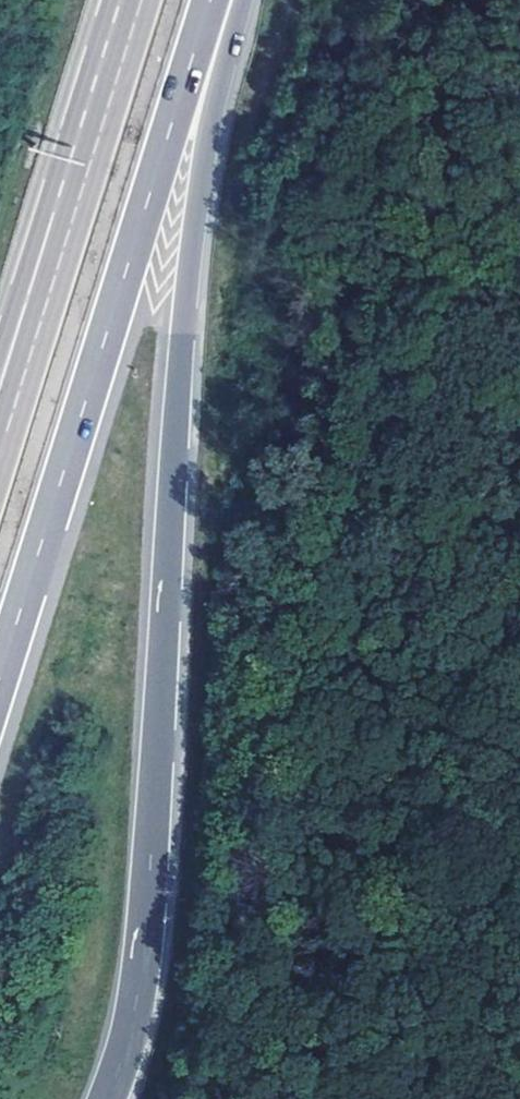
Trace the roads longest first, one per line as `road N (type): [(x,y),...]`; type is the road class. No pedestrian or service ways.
road 1 (motorway): [(105,1098),(135,1020),(151,897),(177,393),(232,0)]
road 2 (motorway): [(0,679),(211,0)]
road 3 (motorway): [(76,202),(0,448)]
road 4 (motorway): [(139,0),(76,202)]
road 5 (motorway): [(76,202),(0,382)]

